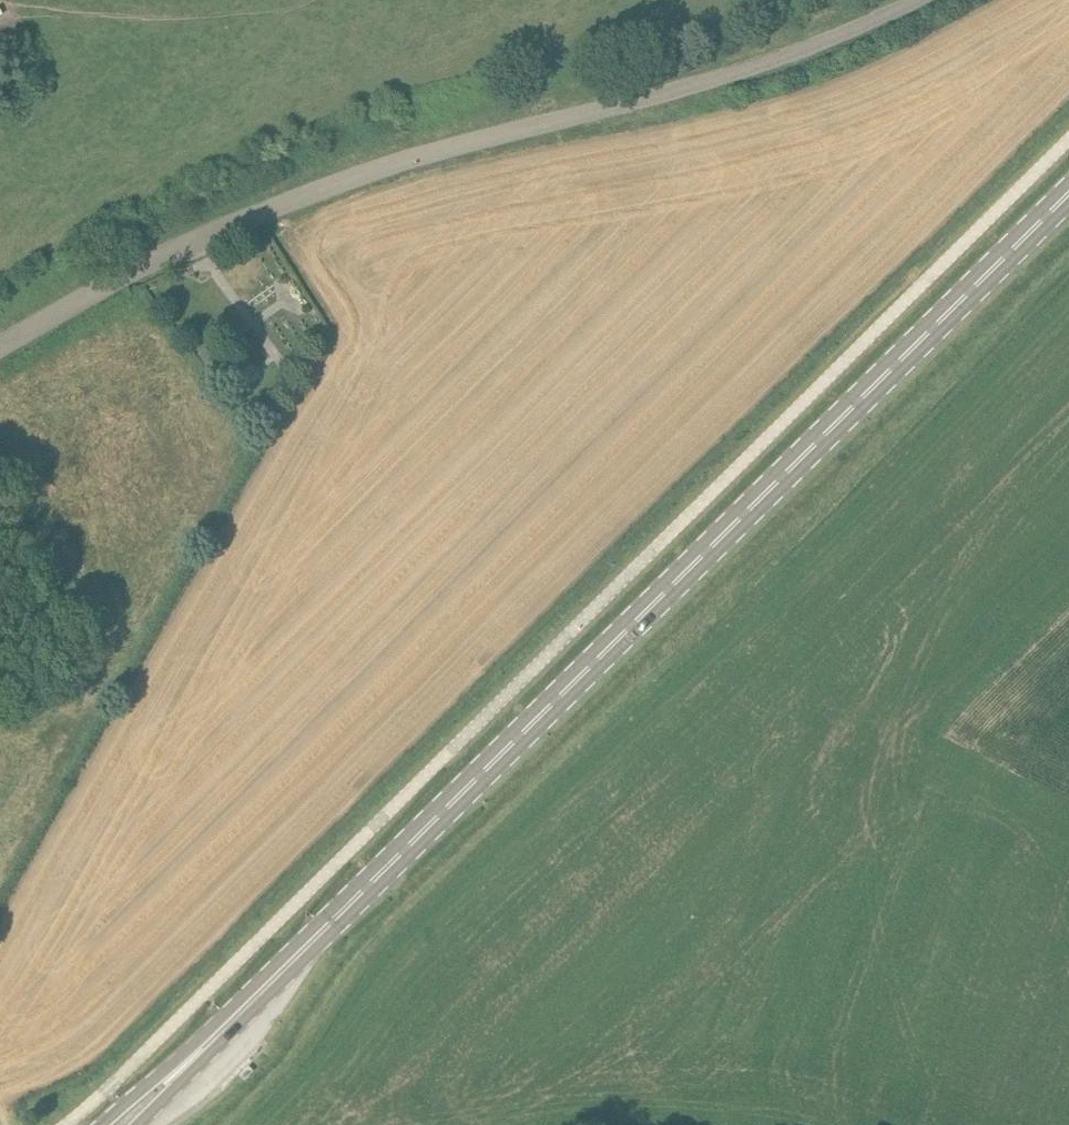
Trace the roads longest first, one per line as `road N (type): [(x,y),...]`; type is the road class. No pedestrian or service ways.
road 1 (primary): [(190,1059),(1068,193)]
road 2 (track): [(1068,261),(398,919),(289,1065),(229,1124)]
road 3 (unclassified): [(0,345),(129,271),(301,196),(417,155),(753,66),(912,0)]

